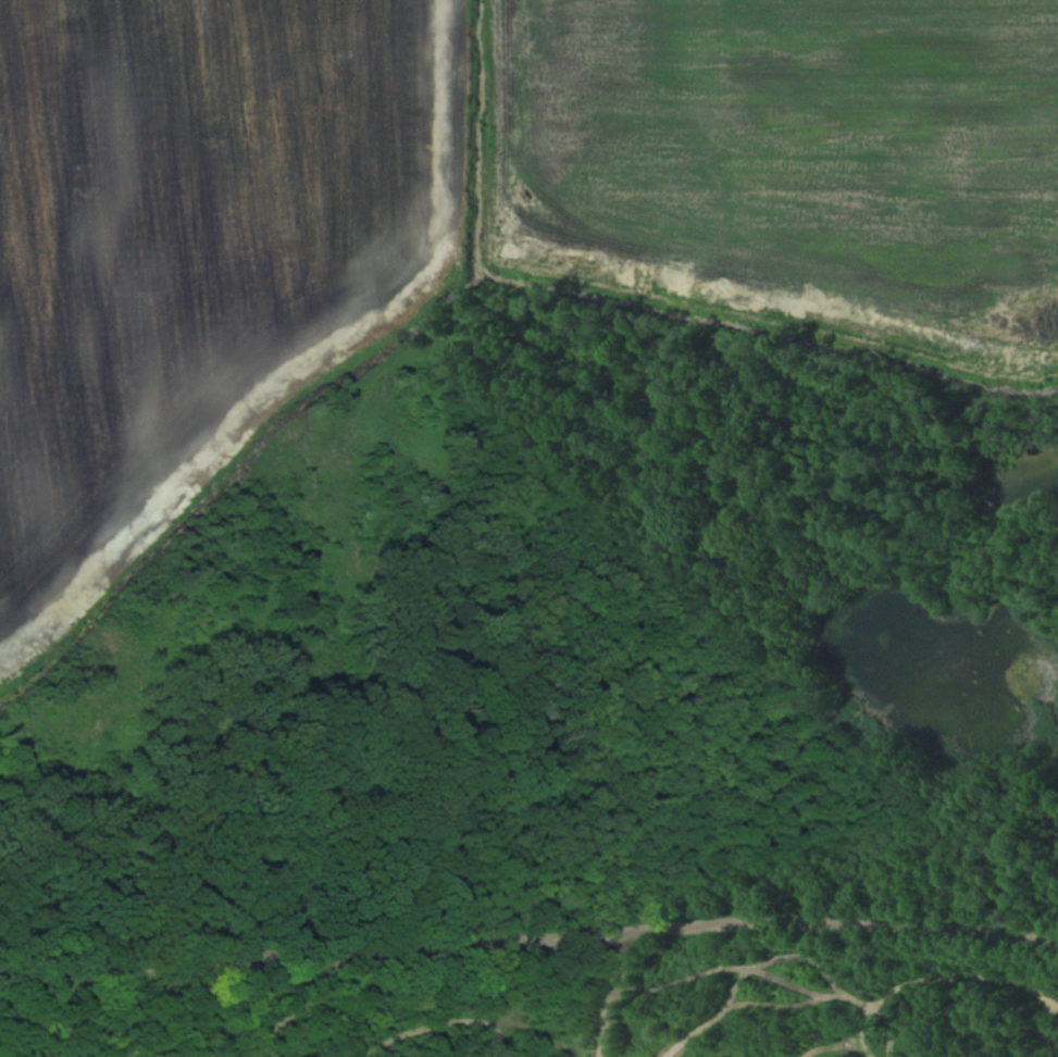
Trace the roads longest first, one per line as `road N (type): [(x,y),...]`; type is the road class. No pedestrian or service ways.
road 1 (residential): [(0,973),(140,970),(742,921),(1057,939)]

